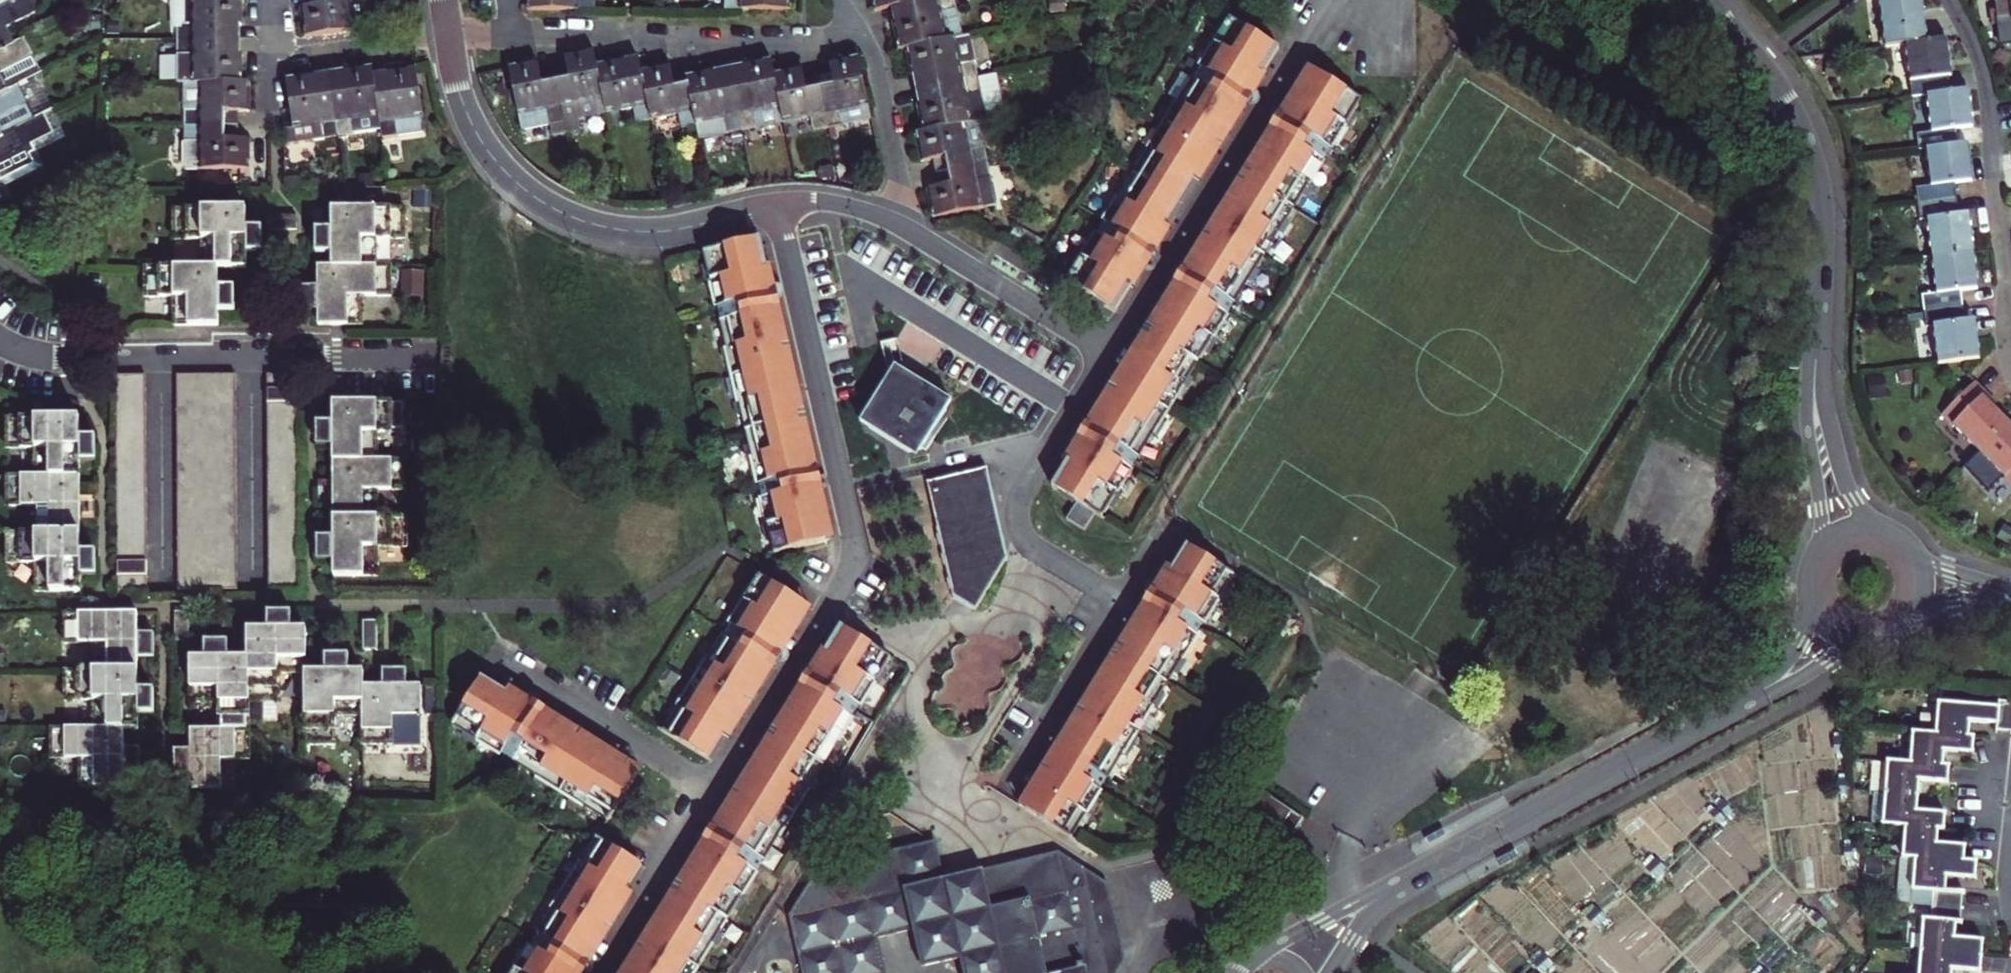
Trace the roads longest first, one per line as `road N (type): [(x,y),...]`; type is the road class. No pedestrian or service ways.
road 1 (residential): [(780,207),(859,564),(601,972)]
road 2 (residential): [(448,39),(474,127),(491,156),(571,216),(664,231),(780,207)]
road 3 (residential): [(448,39),(865,38)]
road 4 (tertiary): [(1737,703),(1390,891)]
road 5 (tertiary): [(1817,338),(1818,231),(1800,132),(1757,62),(1702,0)]
road 6 (residential): [(1946,0),(1983,75),(2010,359)]
road 7 (residential): [(893,220),(1105,350)]
road 8 (residential): [(161,355),(165,592)]
road 9 (residential): [(267,0),(272,59),(448,39)]
road 10 (residential): [(252,355),(253,590)]
road 11 (tertiary): [(1817,338),(1807,418),(1819,506),(1816,569)]
road 12 (tertiary): [(1874,532),(1840,467),(1817,338)]
road 13 (residential): [(865,38),(896,162),(893,220)]
road 14 (residential): [(252,355),(435,354)]
road 15 (residential): [(0,339),(54,354),(161,355)]
road 16 (tertiary): [(1390,891),(1248,959)]
road 17 (tertiary): [(1737,703),(1874,633)]
road 18 (tertiary): [(1814,586),(1784,664),(1737,703)]

